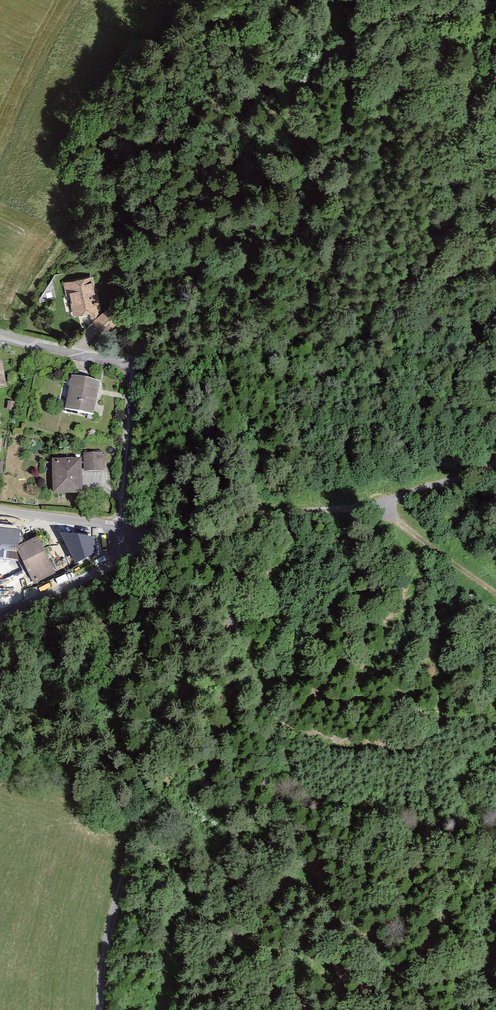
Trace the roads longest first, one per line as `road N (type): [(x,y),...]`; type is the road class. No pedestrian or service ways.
road 1 (unclassified): [(153,530),(215,537),(236,552),(243,603),(158,744),(105,947),(100,1009)]
road 2 (residential): [(0,334),(129,367),(120,527)]
road 3 (track): [(215,537),(268,515),(378,505),(495,462)]
road 4 (residential): [(0,619),(118,558),(153,530)]
road 5 (track): [(378,505),(495,594)]
road 6 (residential): [(120,527),(0,513)]

